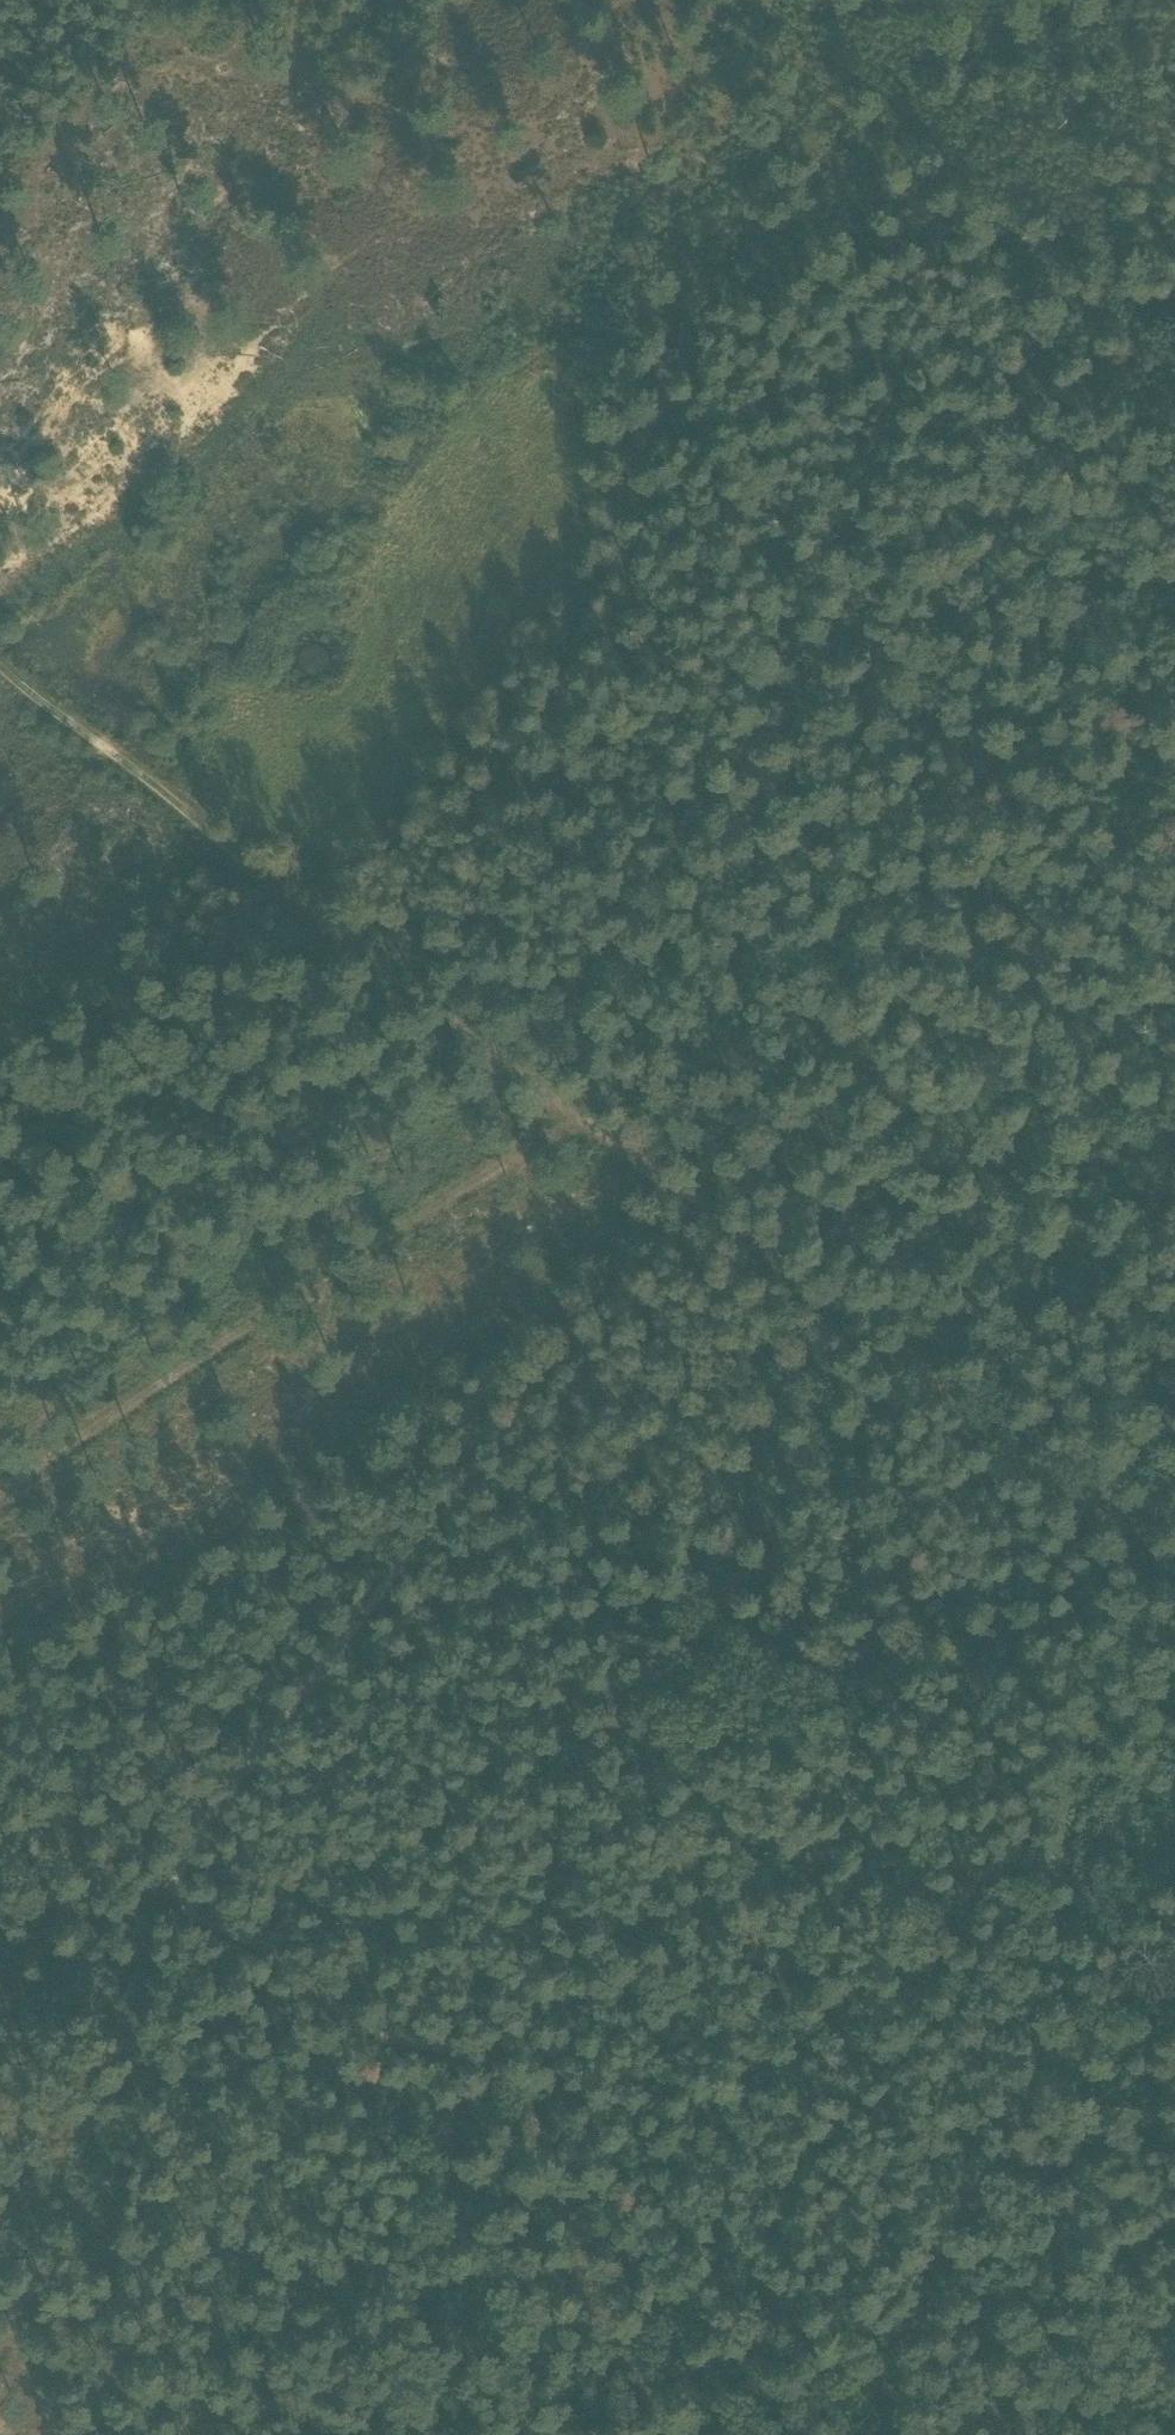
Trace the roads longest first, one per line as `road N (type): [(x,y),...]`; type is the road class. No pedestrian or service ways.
road 1 (track): [(670,1186),(0,662)]
road 2 (track): [(573,1114),(0,1481)]
road 3 (track): [(1174,1572),(1095,1503),(670,1186)]

